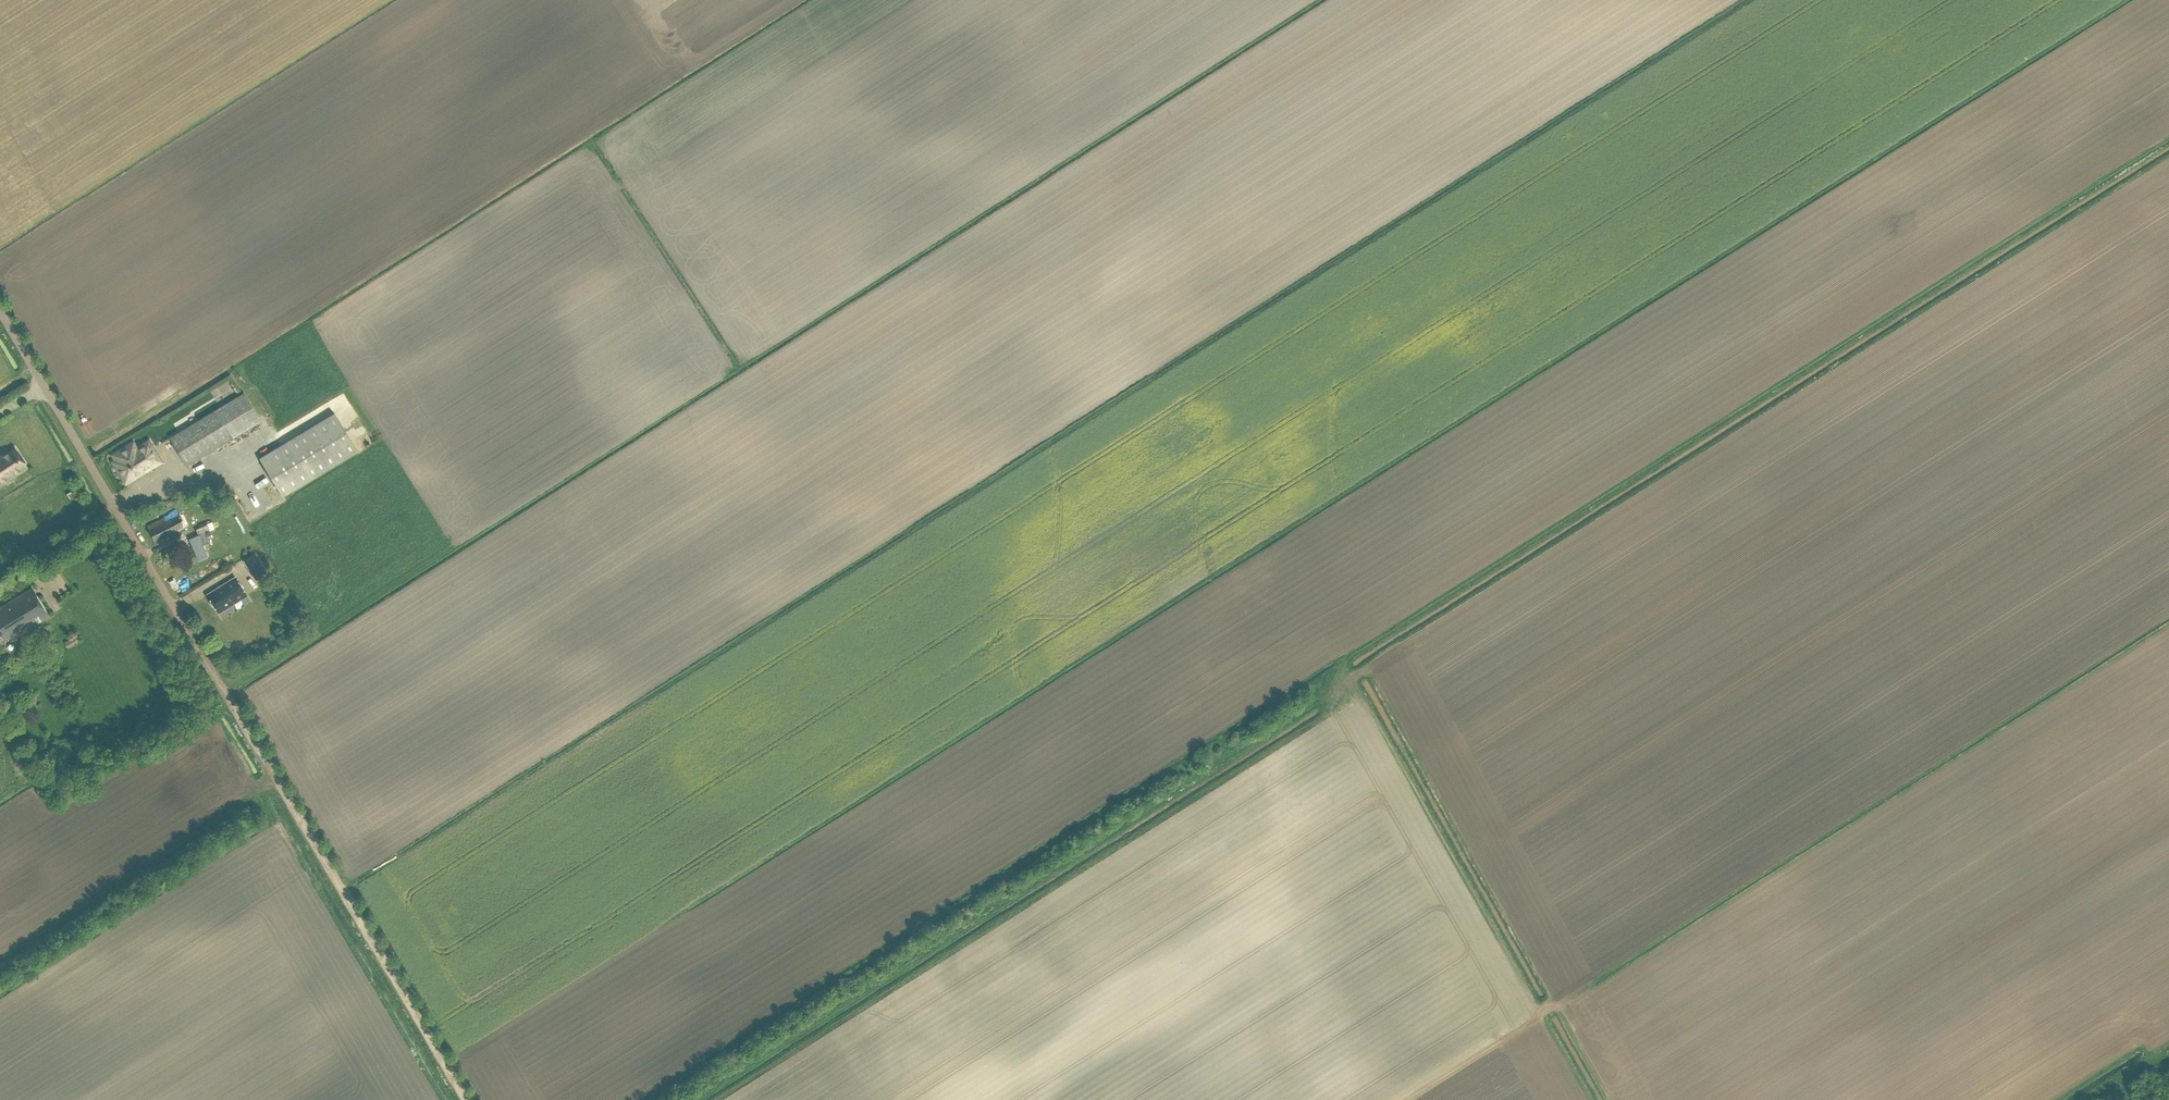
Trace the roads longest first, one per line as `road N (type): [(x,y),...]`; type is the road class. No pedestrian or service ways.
road 1 (track): [(466,1099),(174,607)]
road 2 (unclassified): [(174,607),(0,310)]

